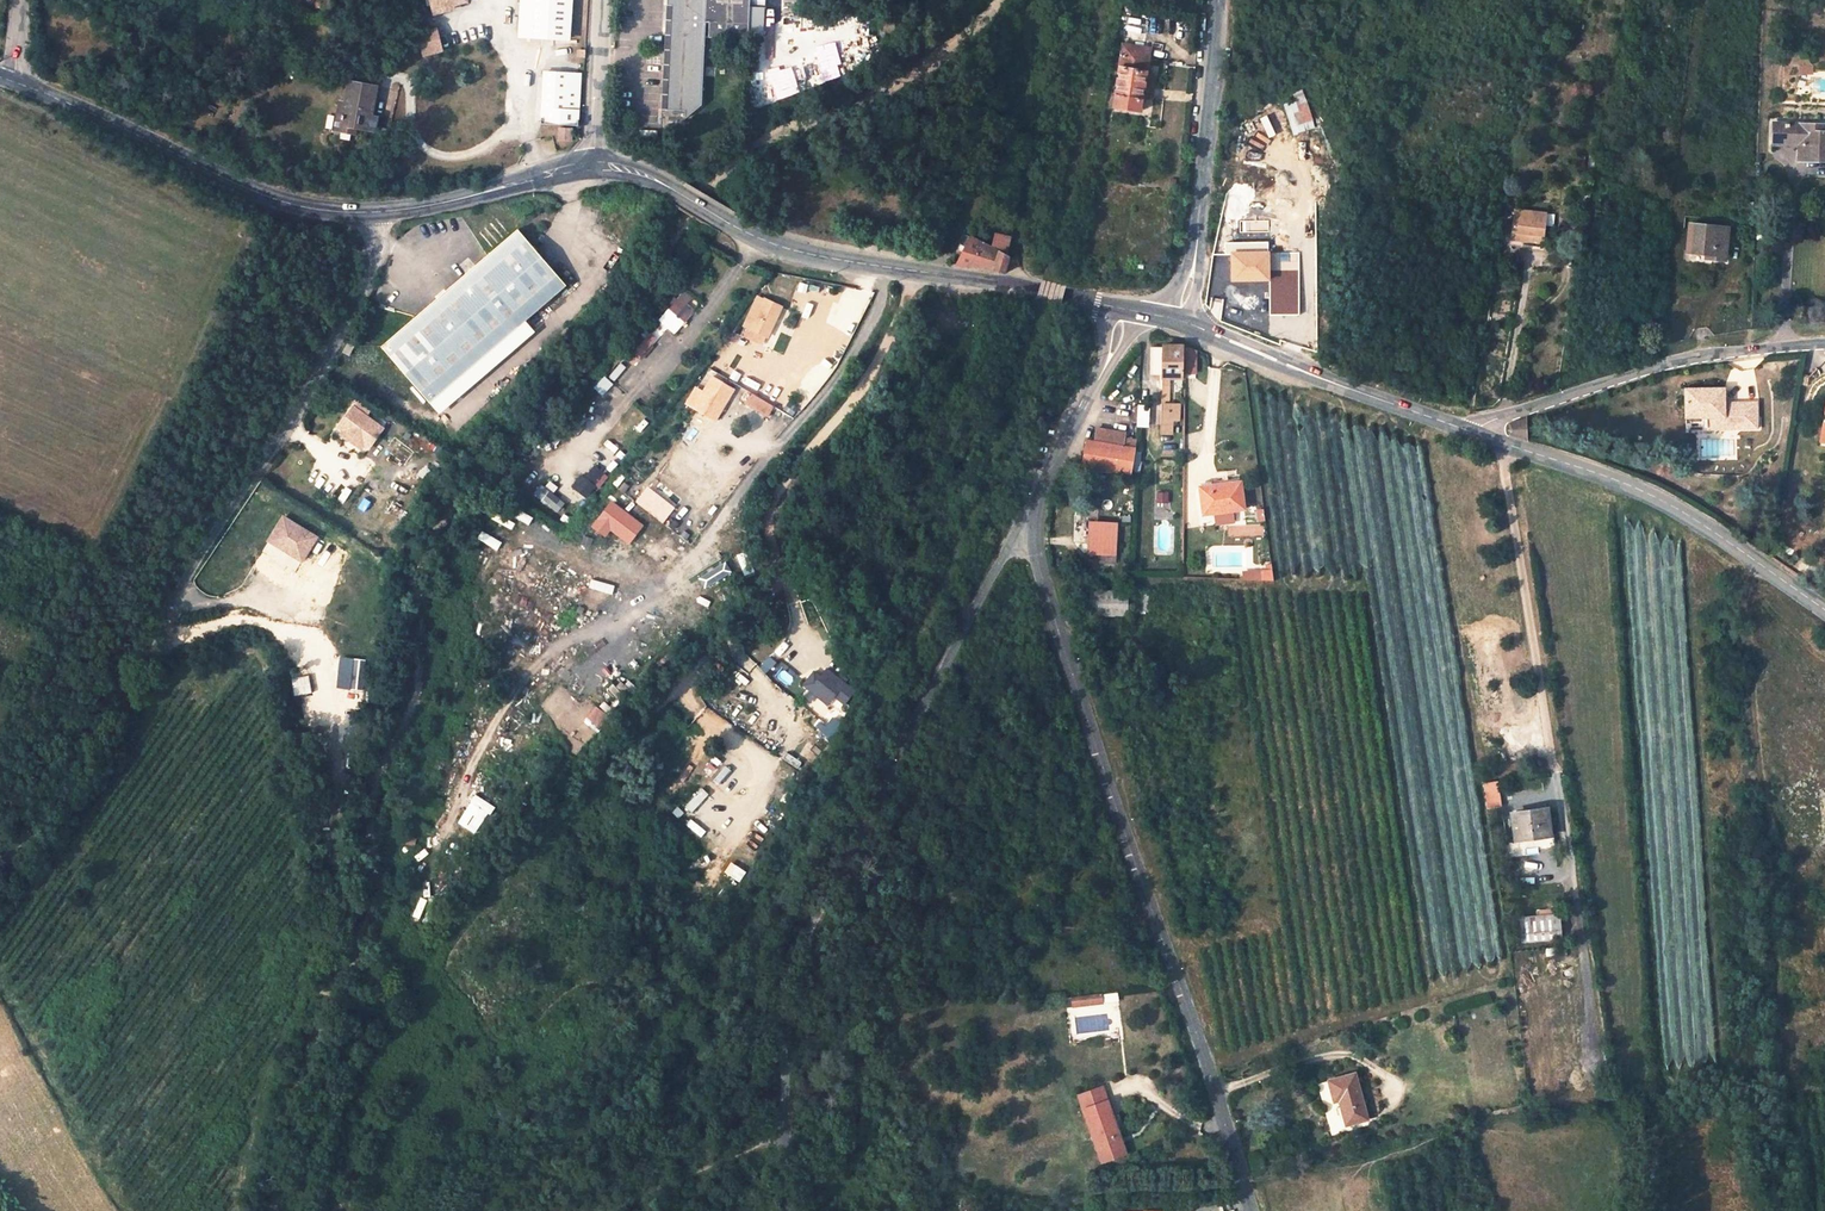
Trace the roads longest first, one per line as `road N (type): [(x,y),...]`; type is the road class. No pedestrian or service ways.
road 1 (track): [(909,271),(883,362),(779,504),(752,617),(451,944),(459,994),(483,1020),(508,1029),(579,1002),(599,1004),(657,1025),(679,1051),(683,1094),(633,1153),(610,1210)]
road 2 (unclassified): [(385,212),(322,356),(0,861)]
road 3 (unclassified): [(785,1210),(782,980),(1007,545),(1034,532)]
road 4 (tertiary): [(1249,1210),(1051,610),(1034,532)]
road 5 (tertiary): [(596,162),(797,255),(1111,304)]
road 6 (tertiary): [(13,82),(285,203),(385,212)]
road 7 (tertiary): [(1477,430),(1633,485),(1684,513),(1824,616)]
road 8 (unclassified): [(1477,430),(1669,364),(1824,344)]
road 9 (tertiary): [(1192,325),(1477,430)]
road 10 (unclassified): [(1212,0),(1199,220)]
road 11 (tertiary): [(385,212),(596,162)]
road 12 (track): [(783,1137),(584,1210)]
road 13 (tertiary): [(1034,532),(1048,478),(1098,380)]
road 14 (unclassified): [(596,162),(602,0)]

